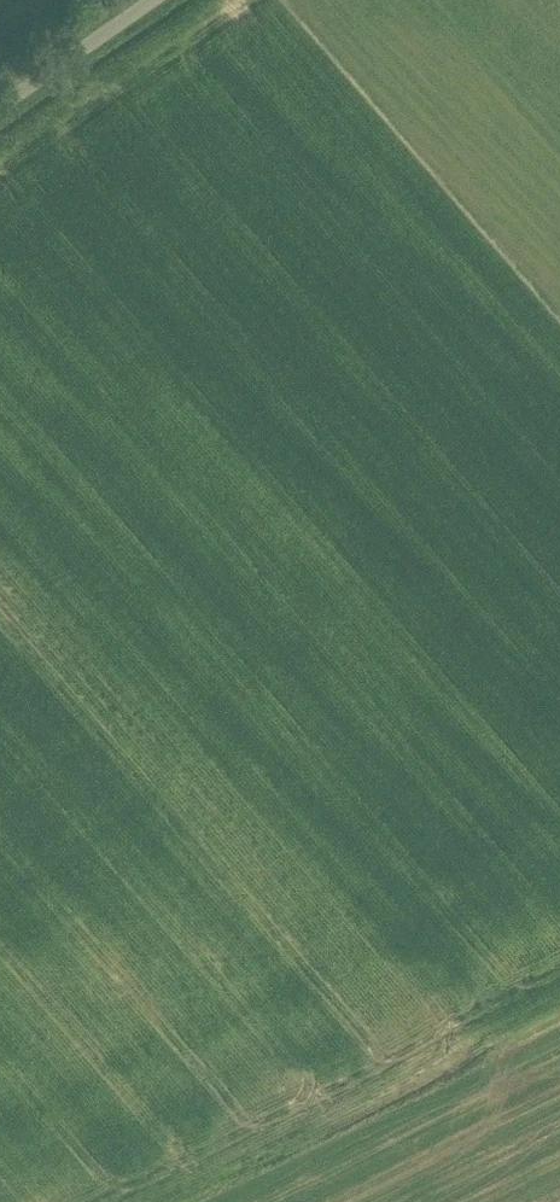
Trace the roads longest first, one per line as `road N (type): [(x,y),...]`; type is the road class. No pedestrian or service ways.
road 1 (unclassified): [(151,0),(0,107)]

